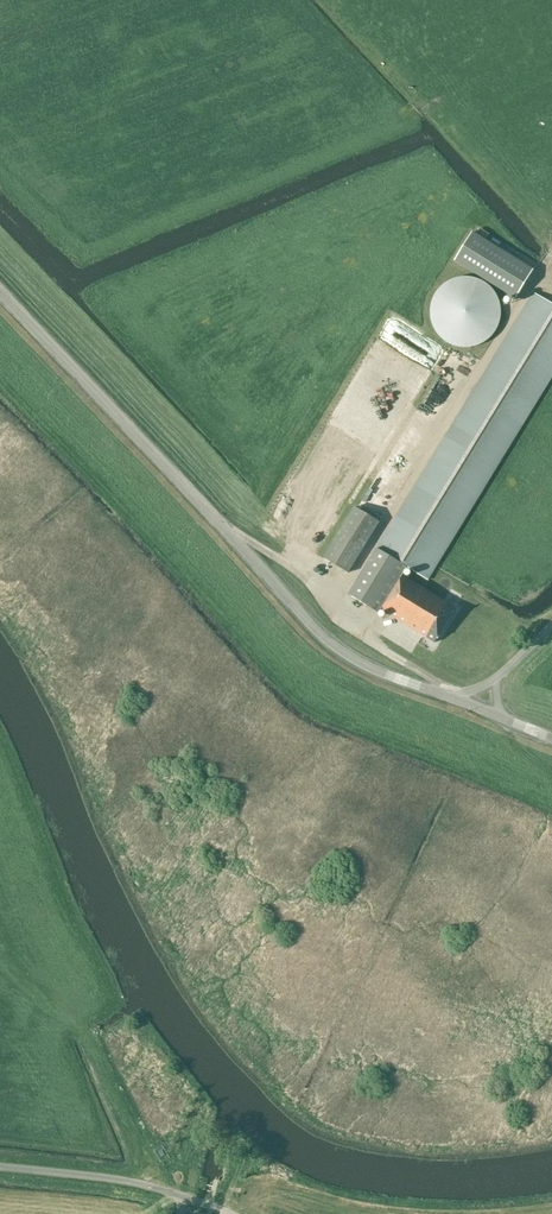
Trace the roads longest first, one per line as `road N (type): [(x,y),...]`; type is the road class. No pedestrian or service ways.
road 1 (tertiary): [(479,707),(374,668),(325,636),(0,290)]
road 2 (unclassified): [(230,1213),(138,1183),(0,1167)]

